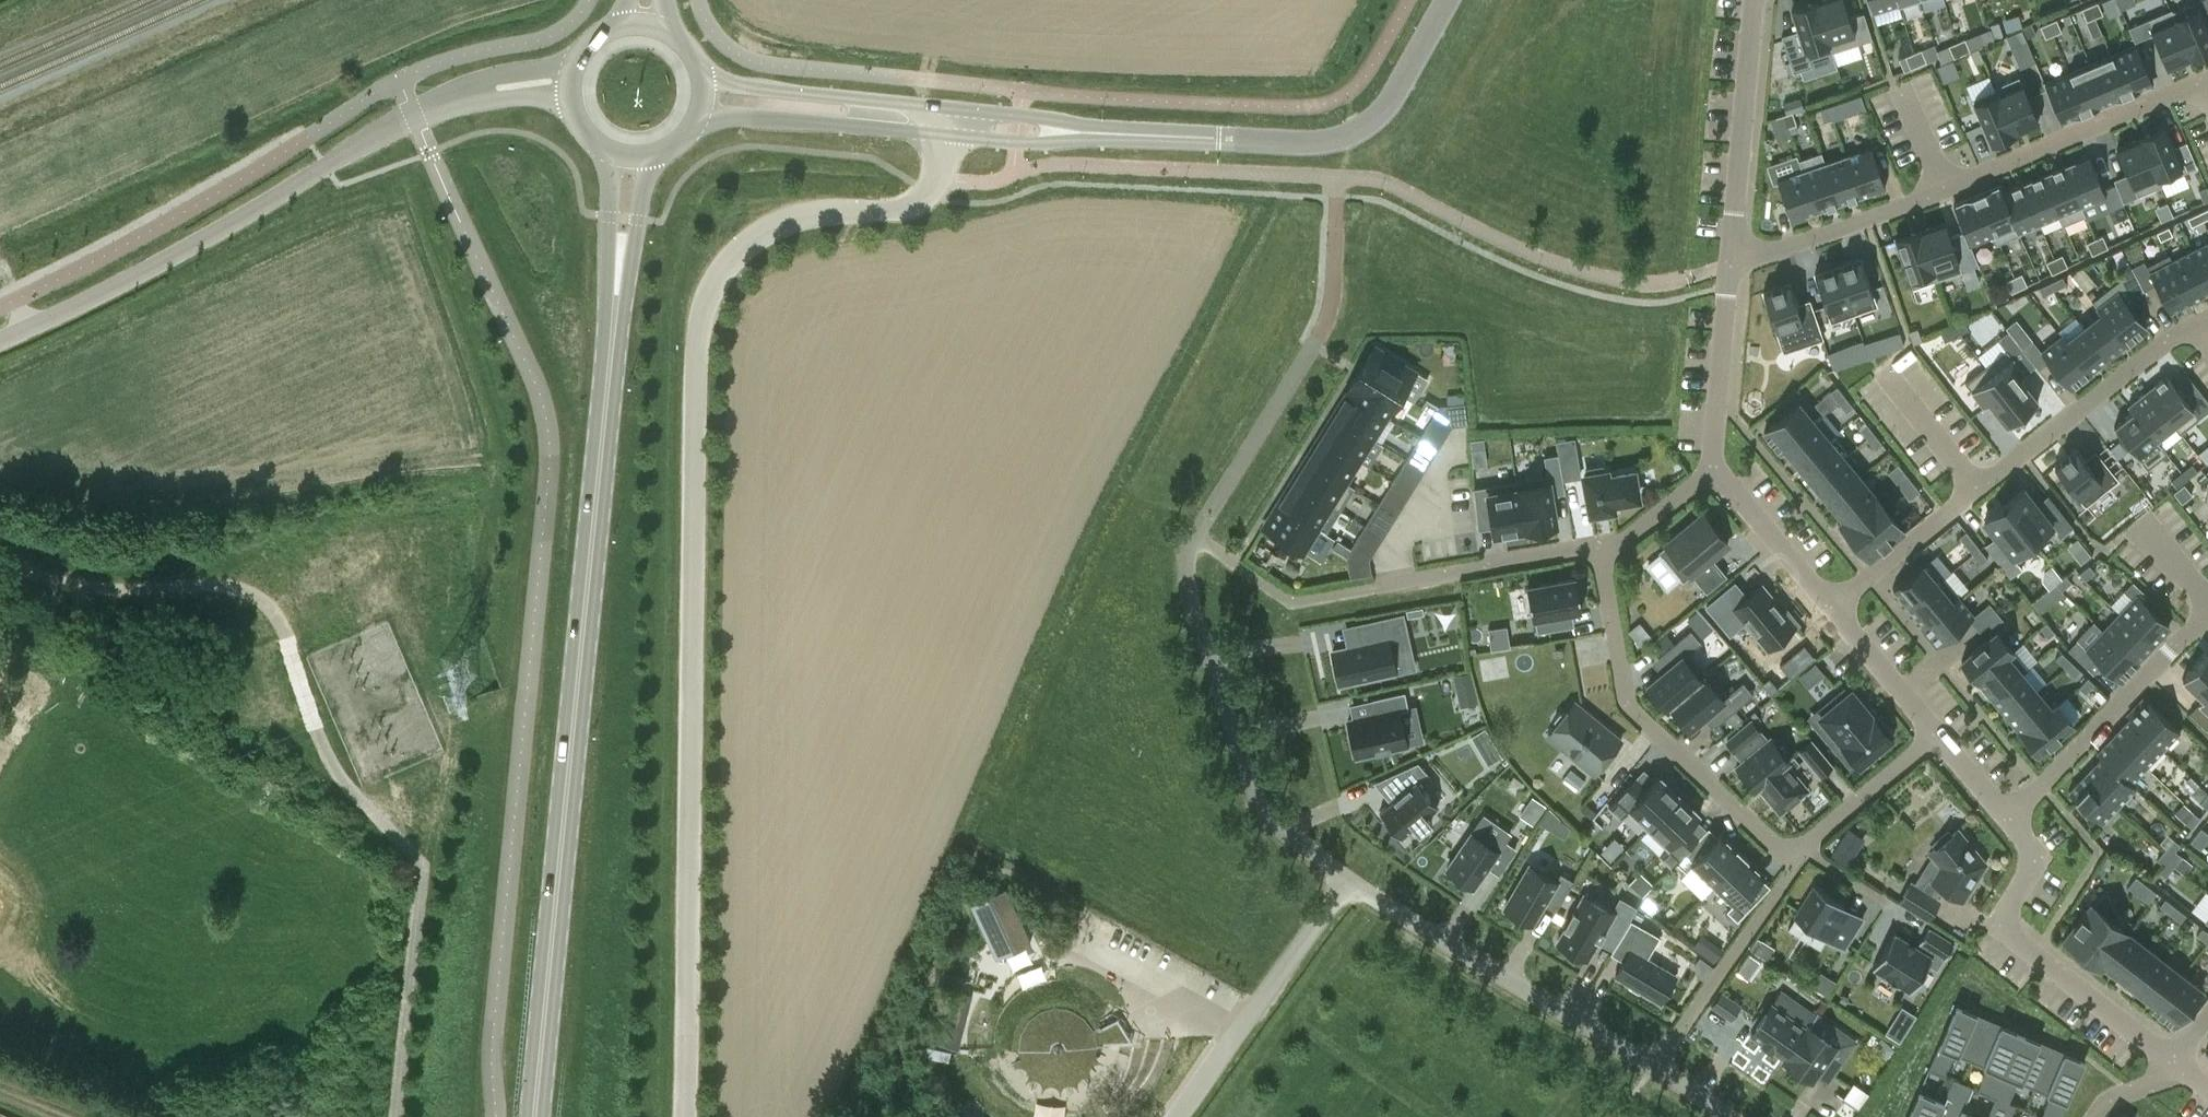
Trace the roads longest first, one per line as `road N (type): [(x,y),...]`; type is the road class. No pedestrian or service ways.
road 1 (unclassified): [(685,1116),(700,319),(722,269),(774,225),(806,213),(908,212),(935,198),(952,134)]
road 2 (primary): [(537,1116),(617,296)]
road 3 (residential): [(1344,878),(1273,822),(1255,793),(1190,582),(1196,539),(1322,331),(1336,277),(1336,223)]
road 4 (residential): [(1729,266),(2207,77)]
road 5 (unclassified): [(0,340),(146,268),(432,107)]
road 6 (residential): [(2207,319),(1978,487),(1833,608)]
road 7 (tertiary): [(1447,0),(1383,112),(1350,136),(1313,144),(1082,132)]
road 8 (residential): [(1604,545),(1622,681),(1632,708),(1777,845),(1799,852)]
road 9 (residential): [(1651,1071),(1344,878)]
road 10 (residential): [(2008,820),(2035,858),(2004,916),(2007,935),(2175,1065)]
road 11 (residential): [(1604,545),(1295,601)]
road 12 (residential): [(1181,1116),(1344,878)]
road 13 (unclassified): [(273,607),(235,587),(87,588),(0,562)]
road 14 (residential): [(2008,820),(2126,694),(2207,622)]
road 15 (residential): [(1751,0),(1729,266)]
road 16 (residential): [(1799,852),(1651,1071)]
road 17 (tertiary): [(954,111),(704,77)]
road 18 (tertiary): [(701,119),(952,134)]
road 19 (residential): [(1729,266),(1721,471)]
road 20 (residential): [(1935,734),(1799,852)]
road 21 (residential): [(1721,471),(1833,608)]
road 22 (residential): [(1833,608),(1935,734)]
road 23 (unclassified): [(580,61),(500,75),(432,107)]
road 24 (primary): [(609,154),(617,296)]
road 25 (residential): [(1721,471),(1625,542),(1604,545)]
road 26 (unclassified): [(432,107),(571,97)]
road 27 (primary): [(617,296),(640,220),(645,161)]
road 28 (tertiary): [(952,134),(1037,141),(1082,132)]
road 29 (tertiary): [(1082,132),(1039,117),(954,111)]
road 30 (track): [(70,692),(131,588)]

